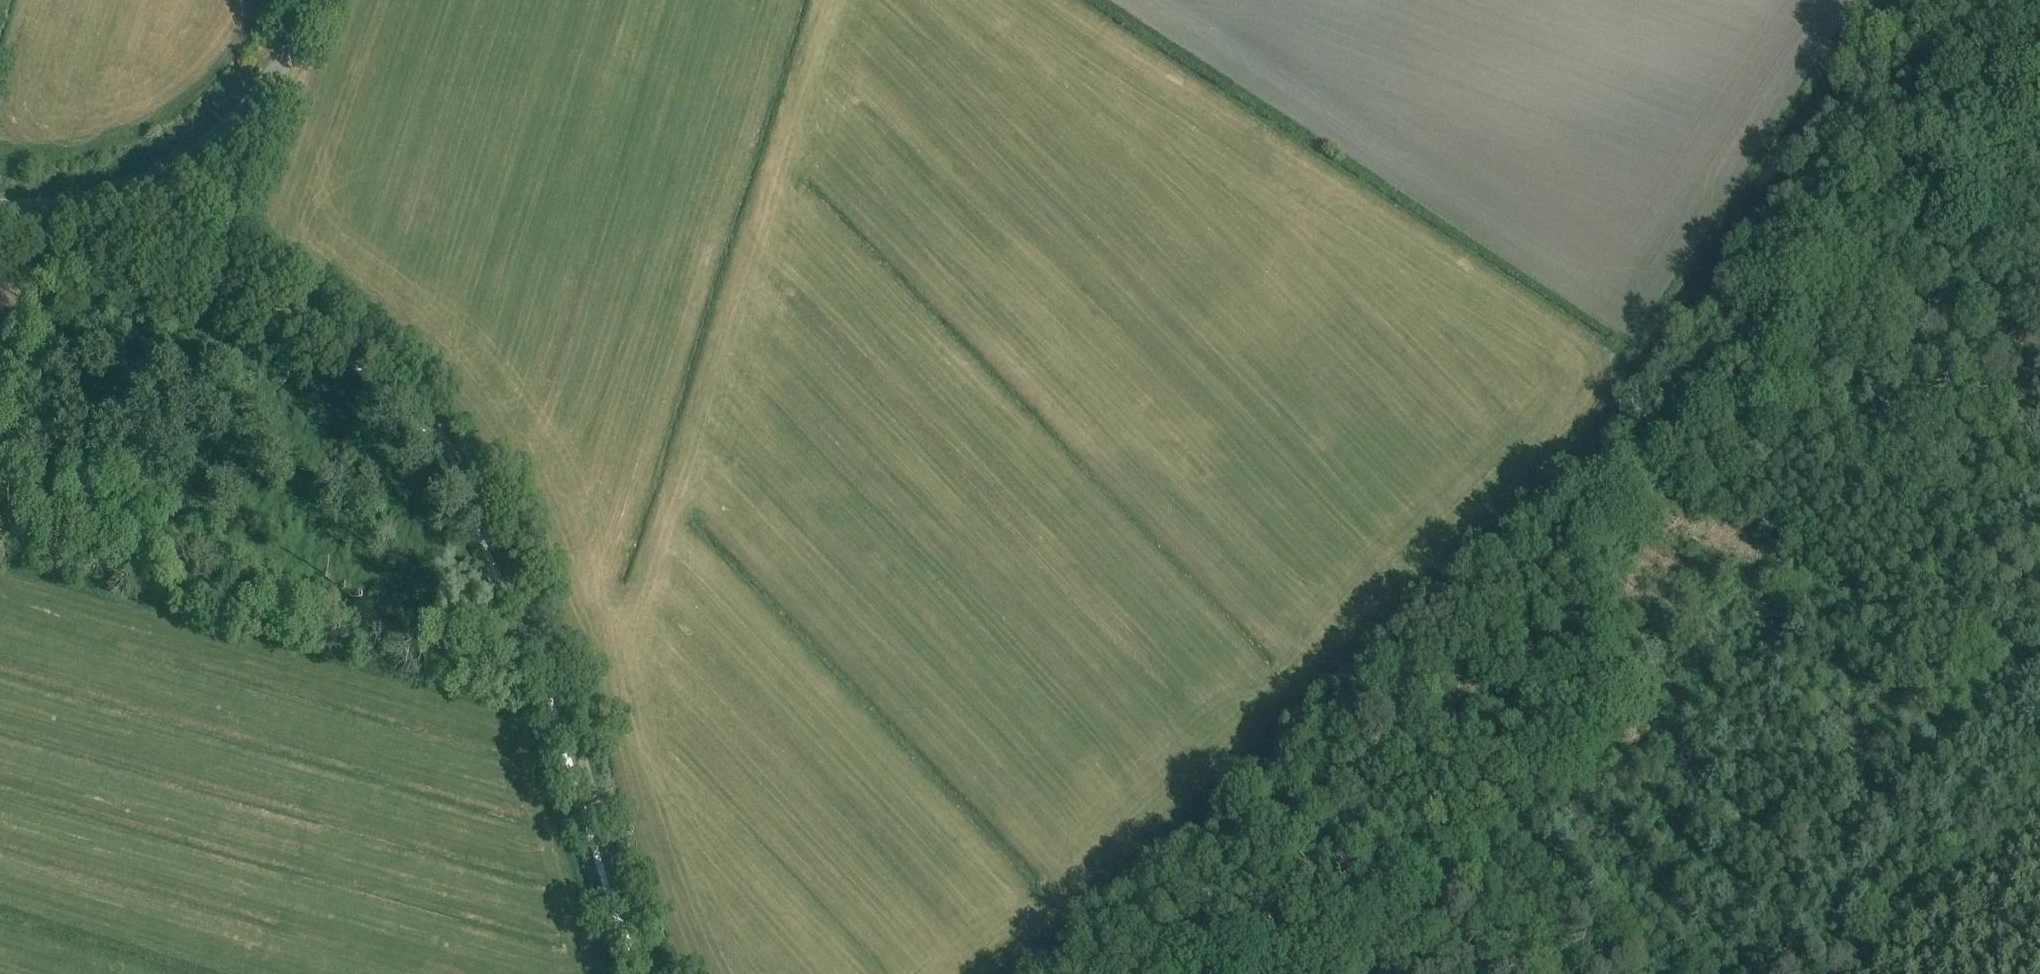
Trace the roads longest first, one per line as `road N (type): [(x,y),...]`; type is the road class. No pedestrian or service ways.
road 1 (track): [(242,284),(396,385),(433,426),(551,679),(657,973)]
road 2 (unclassified): [(0,205),(110,194),(193,154),(262,88),(309,0)]

